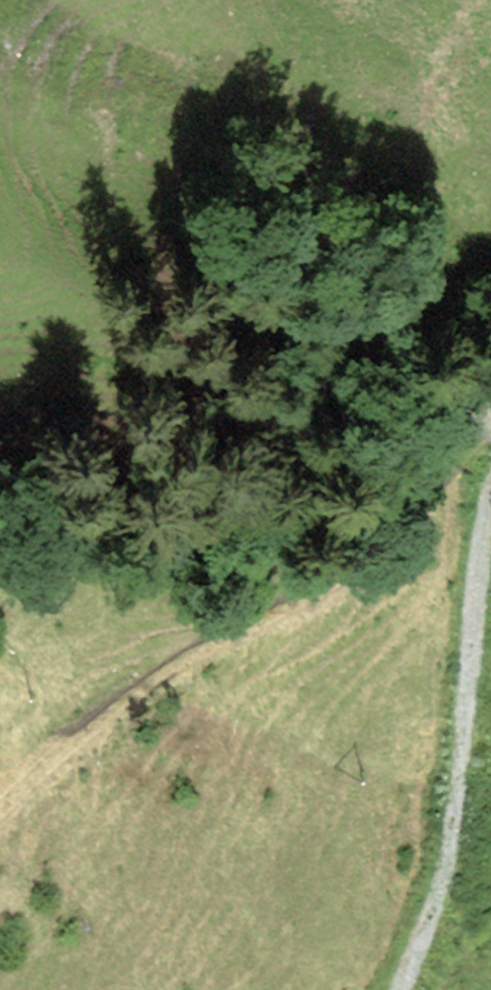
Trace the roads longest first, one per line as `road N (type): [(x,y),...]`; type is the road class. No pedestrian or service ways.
road 1 (track): [(0,815),(107,711),(176,664),(329,590),(380,551),(474,440),(480,410)]
road 2 (track): [(490,409),(454,417),(411,439),(357,484),(287,521),(201,545),(0,531)]
road 3 (track): [(490,501),(475,580),(443,880),(400,989)]

